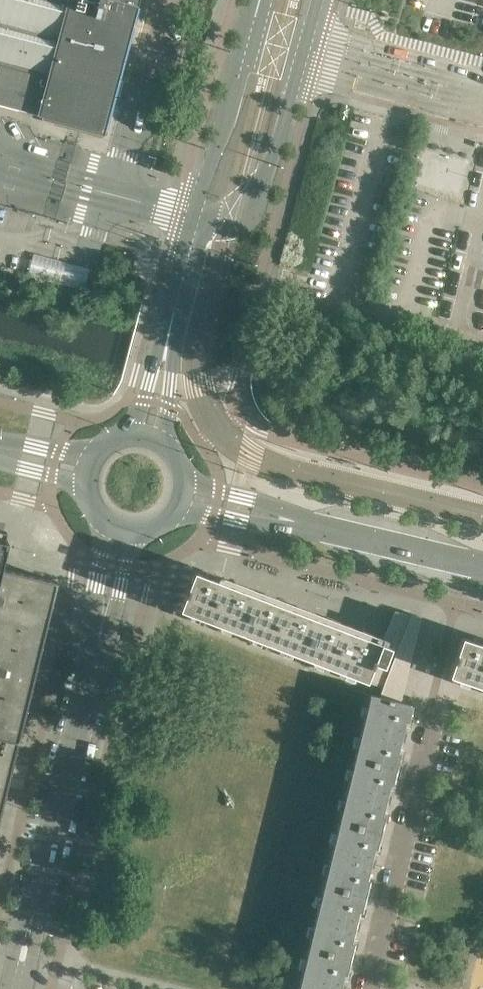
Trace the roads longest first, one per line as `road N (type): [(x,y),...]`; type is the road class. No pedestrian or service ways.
road 1 (tertiary): [(16,987),(97,652)]
road 2 (tertiary): [(200,217),(239,218),(262,194),(317,0)]
road 3 (residential): [(366,988),(428,729)]
road 4 (tertiary): [(259,0),(200,217)]
road 5 (tertiary): [(173,512),(338,532)]
road 6 (tertiary): [(338,532),(182,477)]
road 7 (tertiary): [(482,568),(338,532)]
road 8 (tertiary): [(168,450),(174,312)]
road 9 (tertiary): [(105,519),(97,652)]
road 10 (tertiary): [(174,312),(134,437)]
road 11 (tertiary): [(97,652),(140,531)]

